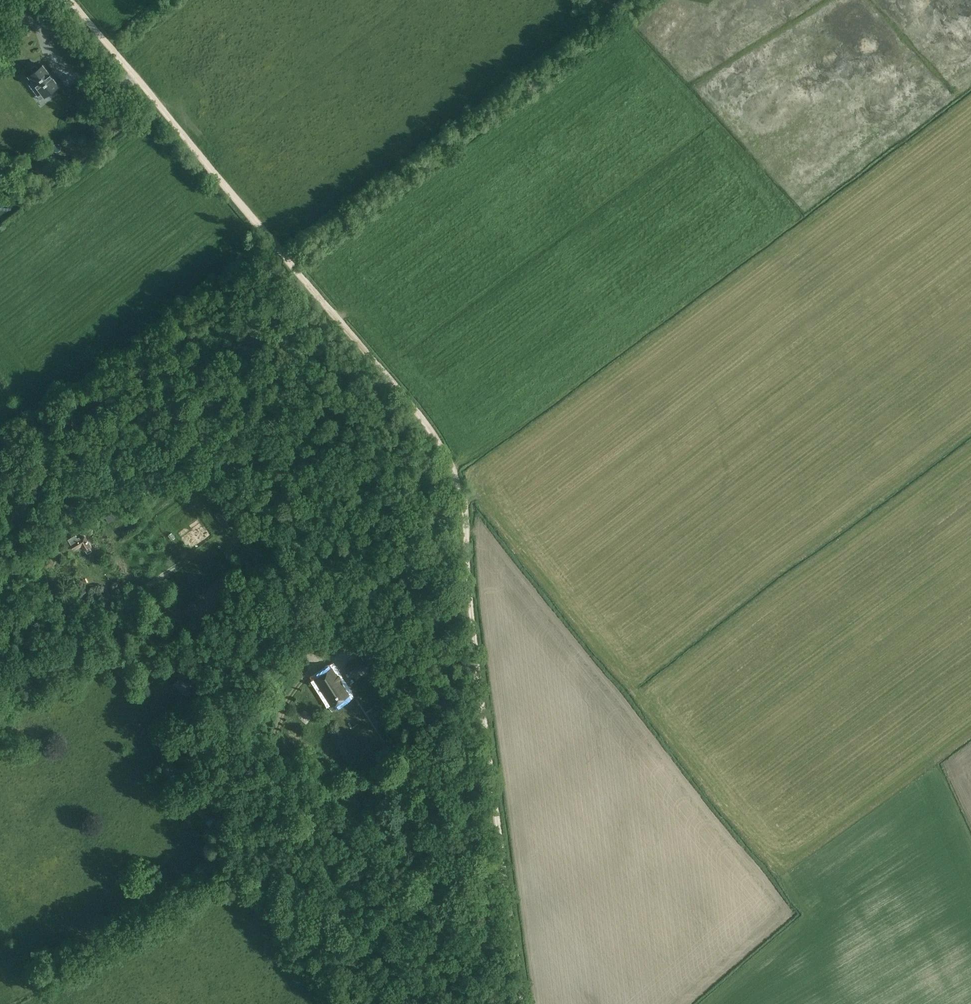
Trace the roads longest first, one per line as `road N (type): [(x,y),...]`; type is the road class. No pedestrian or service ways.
road 1 (track): [(523,1003),(467,576),(465,500),(455,474),(414,407),(66,0)]
road 2 (track): [(389,1003),(330,938),(271,784),(271,748),(286,701),(321,664)]
road 3 (track): [(321,664),(237,575),(228,540),(215,538),(133,594),(110,590),(95,564)]
road 4 (track): [(290,947),(359,898),(467,911),(491,930)]

